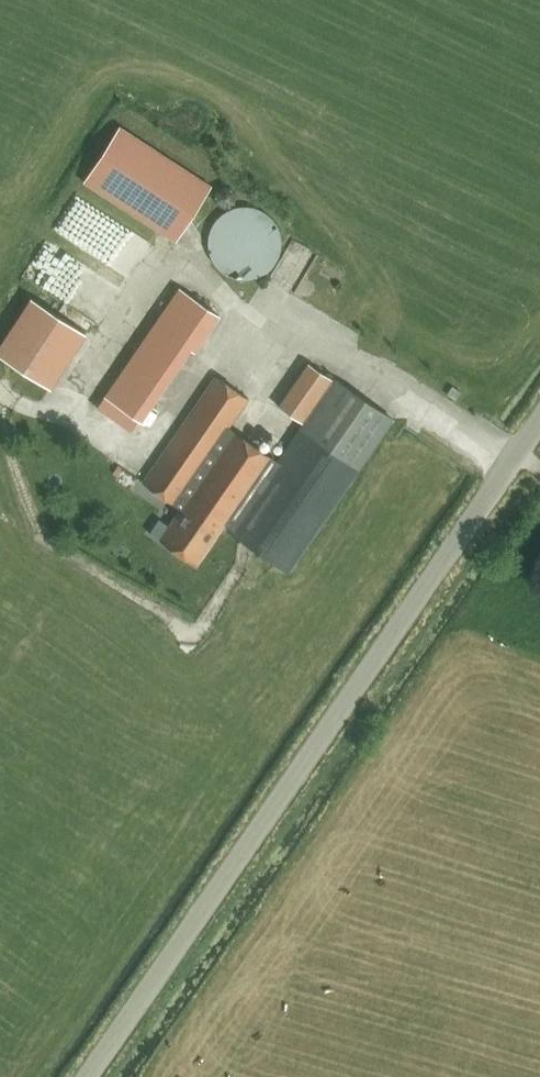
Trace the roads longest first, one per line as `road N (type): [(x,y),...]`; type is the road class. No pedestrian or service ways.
road 1 (unclassified): [(85,1076),(539,419)]
road 2 (track): [(246,547),(240,572),(198,632),(189,631),(45,540),(6,440),(0,398)]

